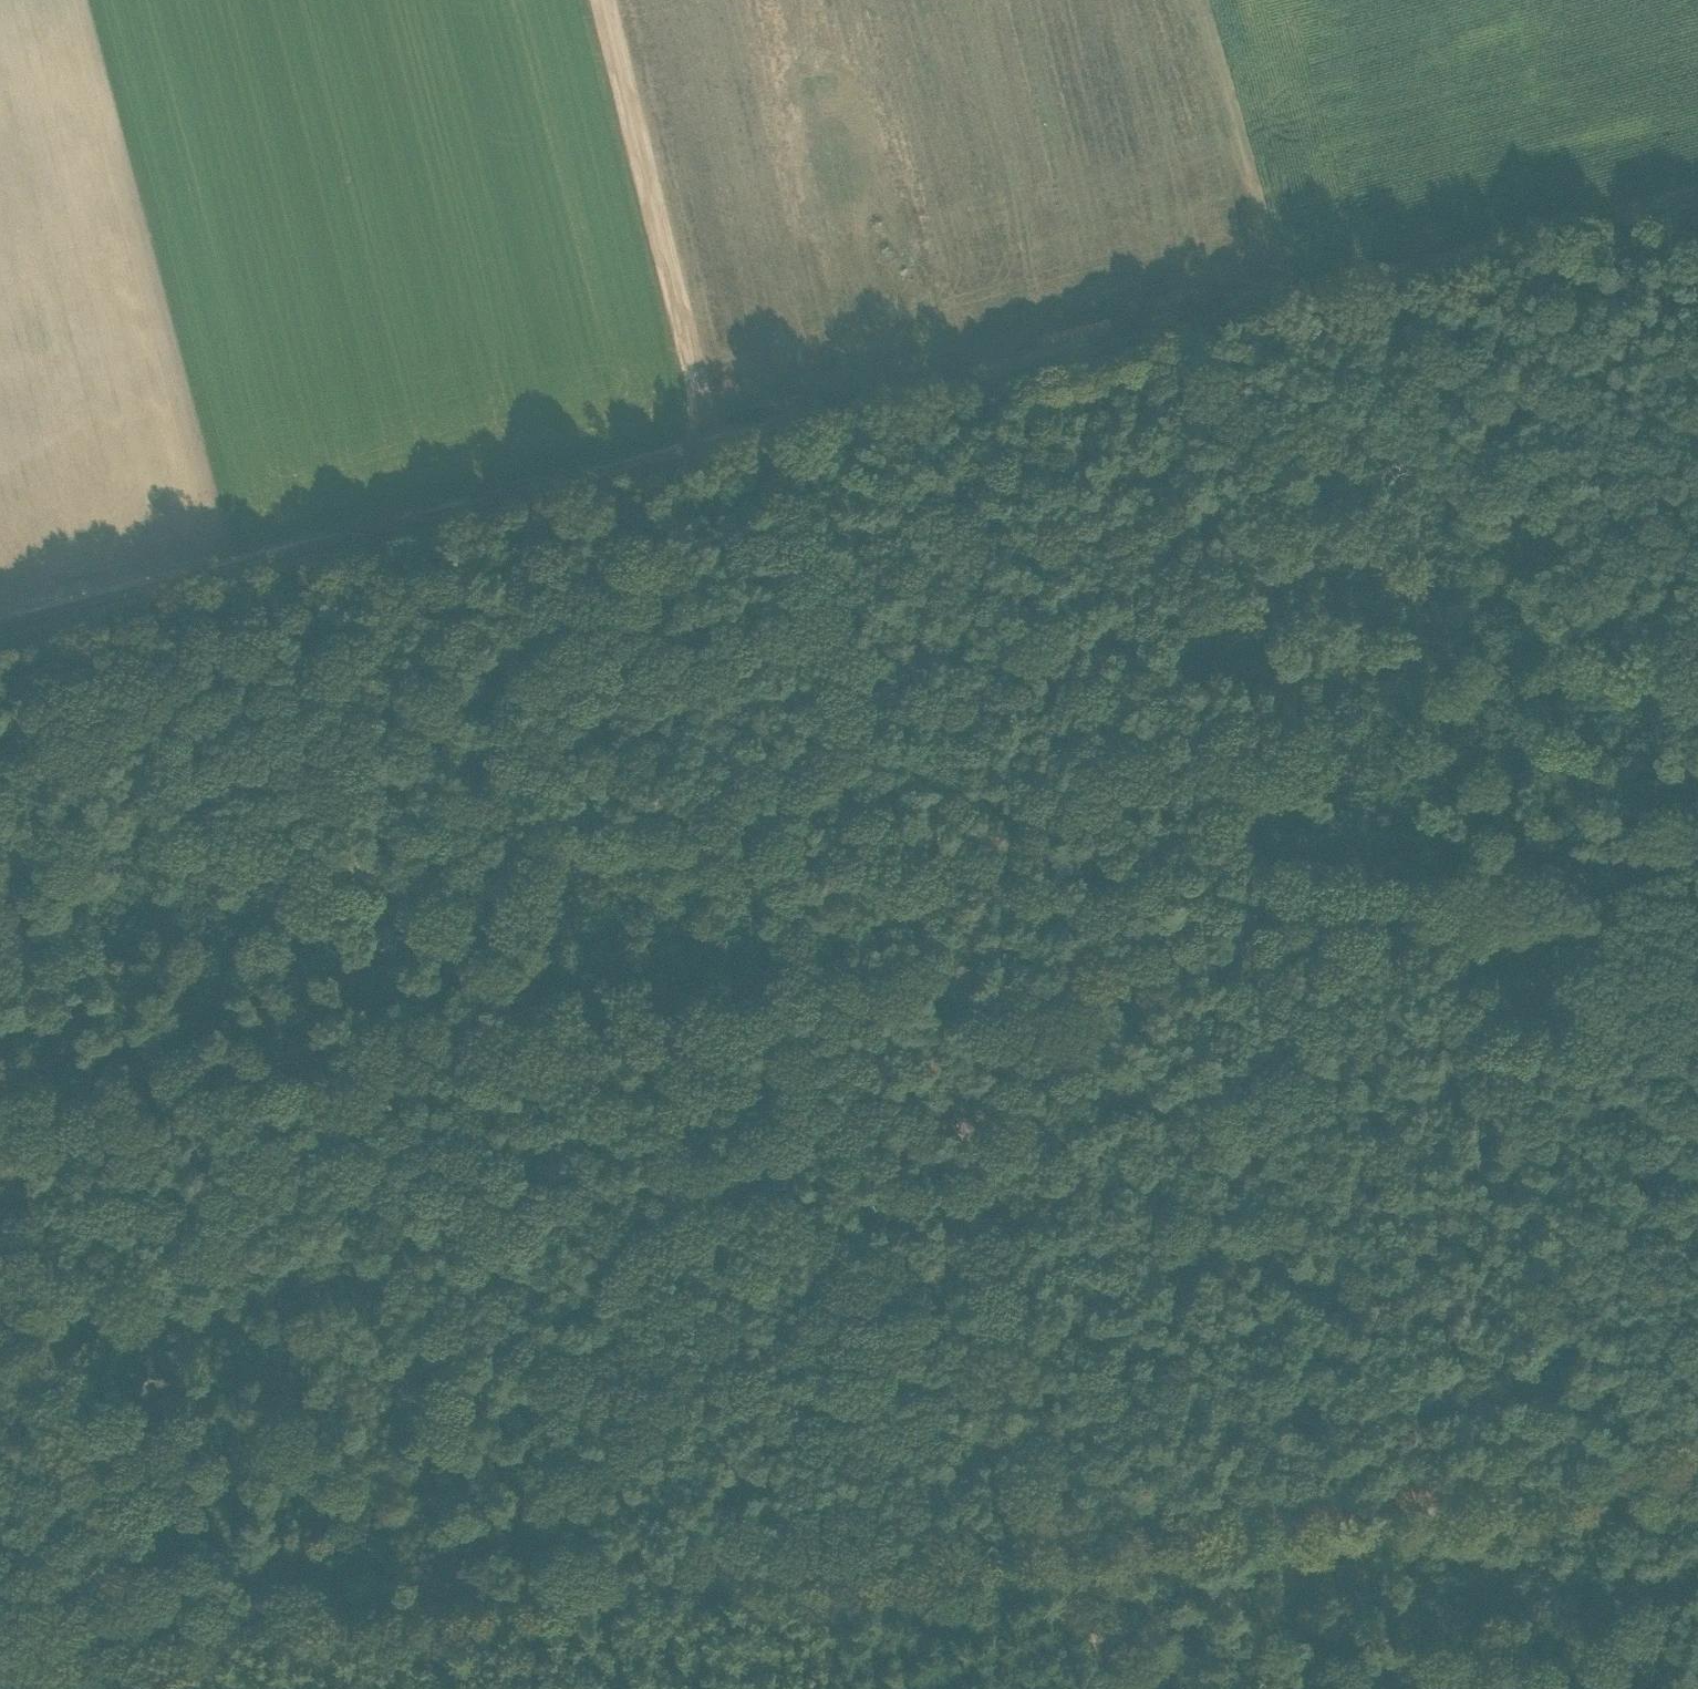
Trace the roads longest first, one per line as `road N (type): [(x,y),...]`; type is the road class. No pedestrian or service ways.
road 1 (track): [(1697,190),(1341,277),(1215,321),(1113,339),(0,627)]
road 2 (track): [(15,1127),(919,973),(940,1031)]
road 3 (track): [(1070,1560),(153,1648)]
road 4 (track): [(940,1031),(1697,844)]
road 5 (track): [(1697,1494),(1070,1560)]
road 6 (track): [(781,428),(919,973)]
road 7 (track): [(940,1031),(1070,1560)]
road 8 (track): [(153,1648),(0,1664)]
road 9 (track): [(1100,1688),(1070,1560)]

